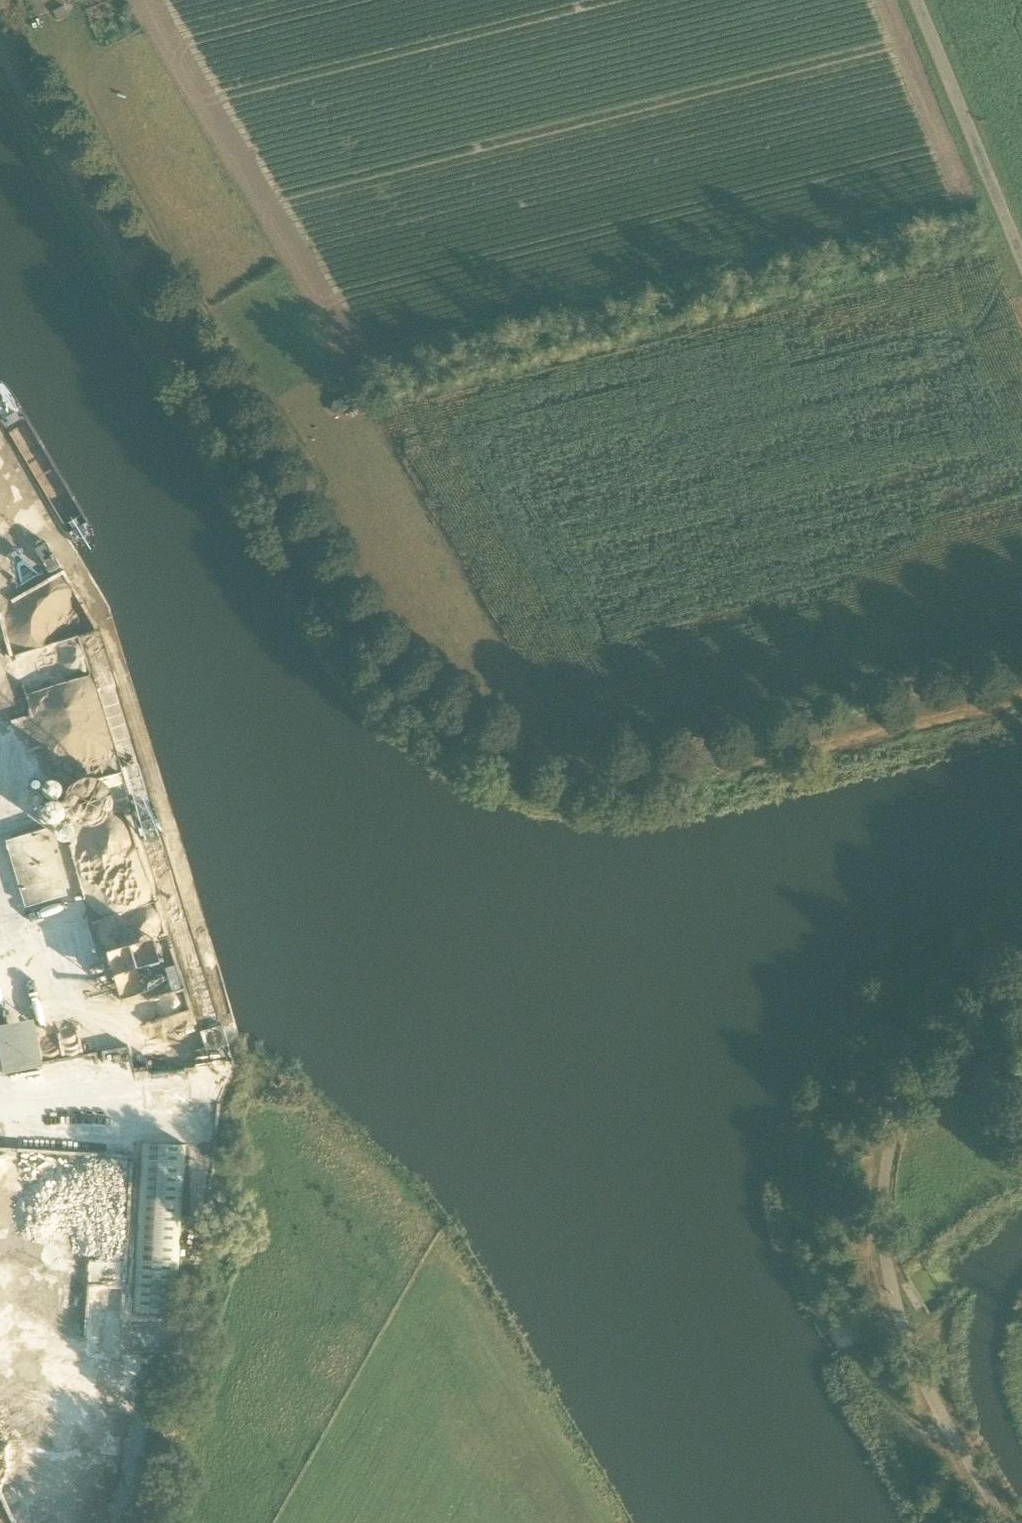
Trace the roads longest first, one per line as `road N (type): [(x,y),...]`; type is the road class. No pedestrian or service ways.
road 1 (unclassified): [(1010,1522),(938,1407),(898,1314),(883,1207),(897,1116),(927,1063),(1021,979)]
road 2 (unclassified): [(1021,257),(916,0)]

